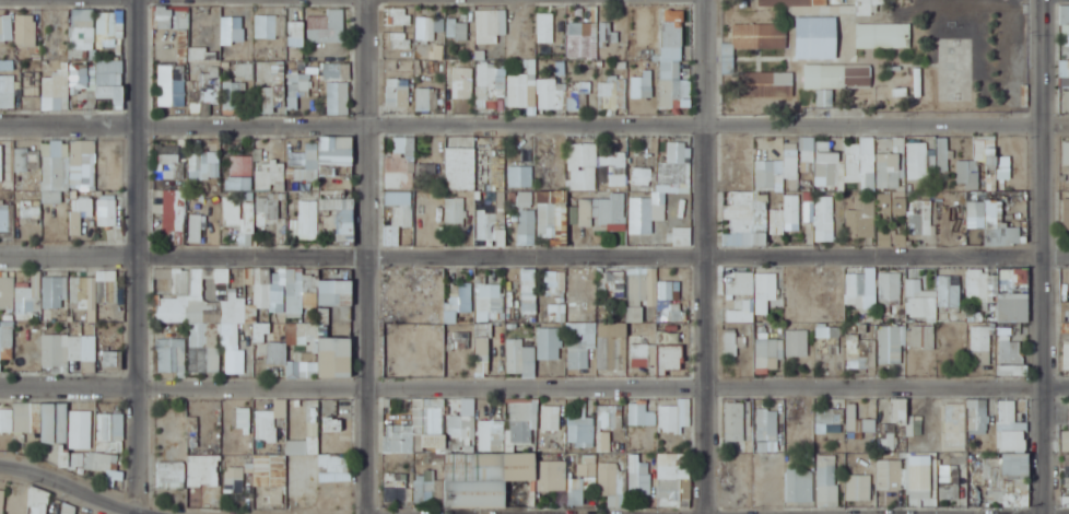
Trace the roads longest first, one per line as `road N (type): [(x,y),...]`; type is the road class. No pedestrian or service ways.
road 1 (residential): [(706,0),(708,513)]
road 2 (secondary): [(1045,513),(1046,0)]
road 3 (residential): [(369,0),(368,513)]
road 4 (residential): [(140,0),(141,513)]

